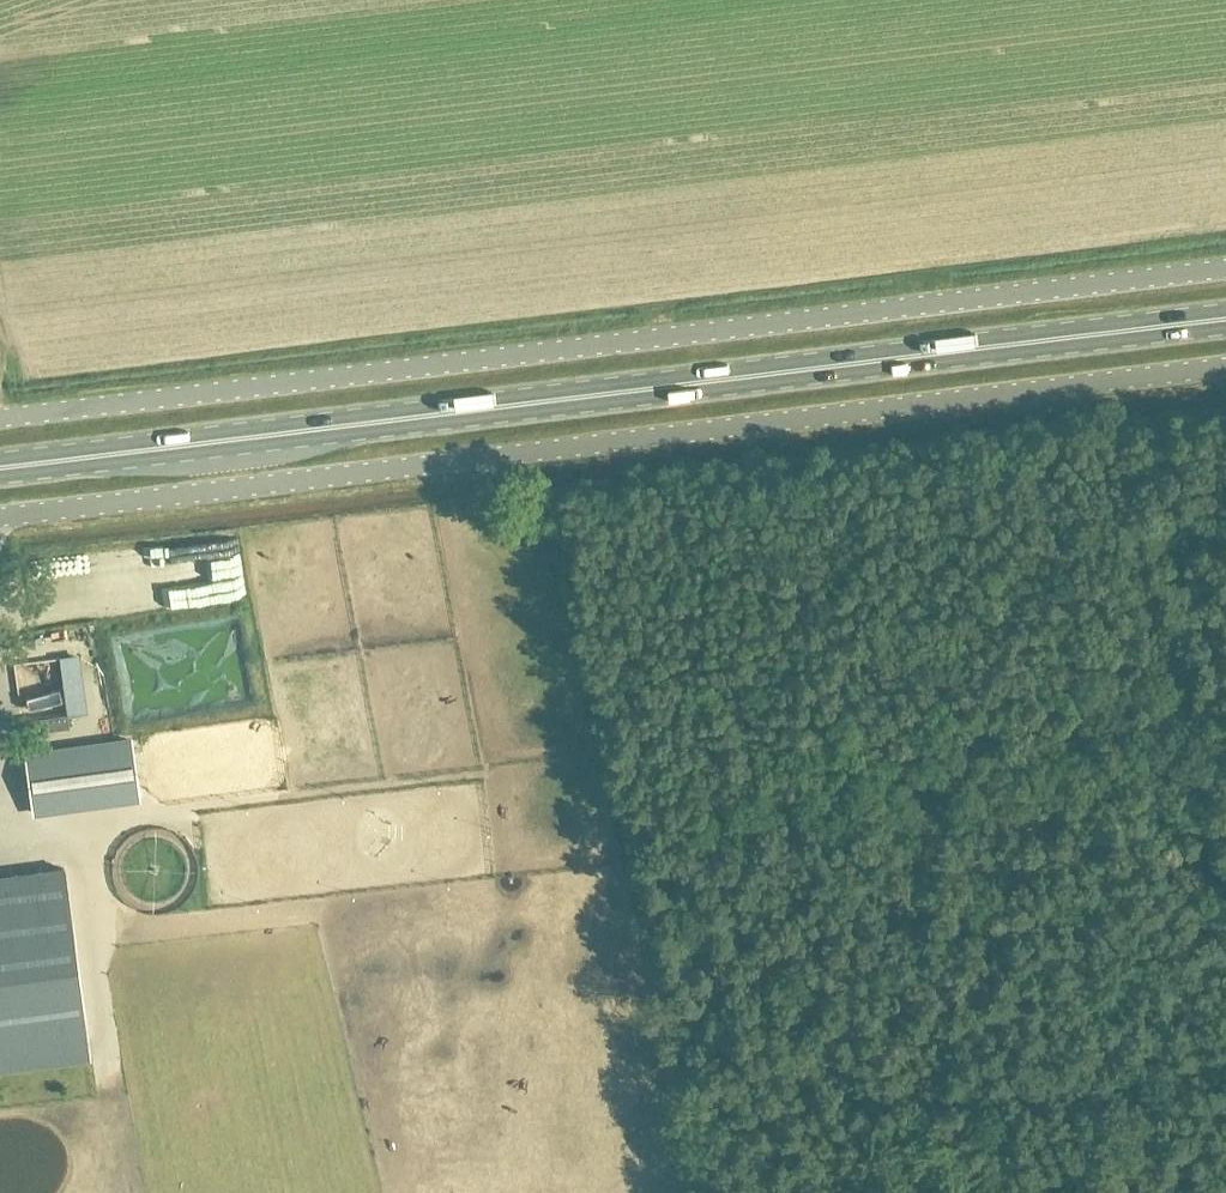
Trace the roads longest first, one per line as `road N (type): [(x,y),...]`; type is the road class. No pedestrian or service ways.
road 1 (unclassified): [(1225,367),(0,517)]
road 2 (unclassified): [(0,419),(1225,270)]
road 3 (primary): [(1225,321),(0,468)]
road 4 (track): [(718,1192),(562,563),(552,543),(504,506),(491,457)]

